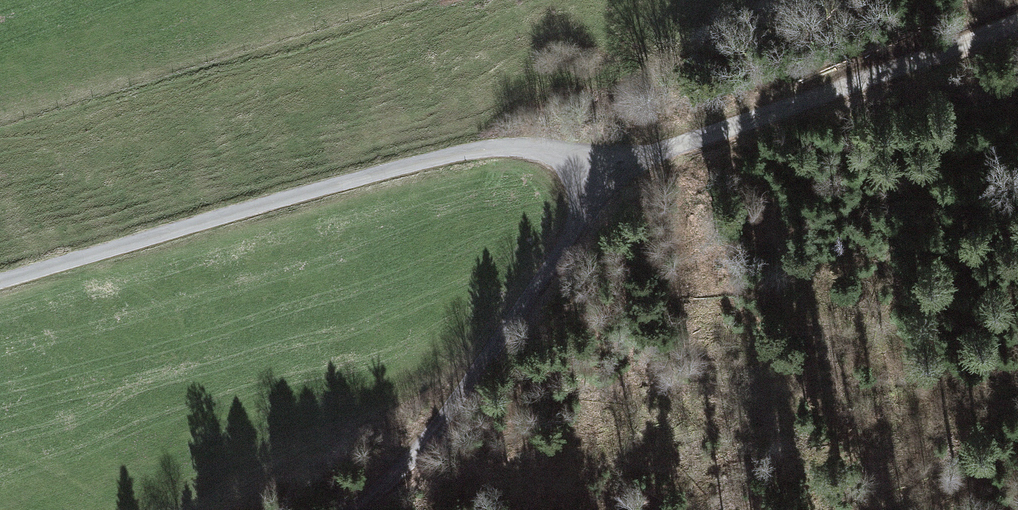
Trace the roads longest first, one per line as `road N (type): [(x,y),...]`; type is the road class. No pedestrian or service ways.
road 1 (unclassified): [(0,281),(449,153),(532,148),(591,168)]
road 2 (unclassified): [(591,168),(1017,19)]
road 3 (unclassified): [(591,168),(584,210),(560,255),(442,419),(348,509)]

